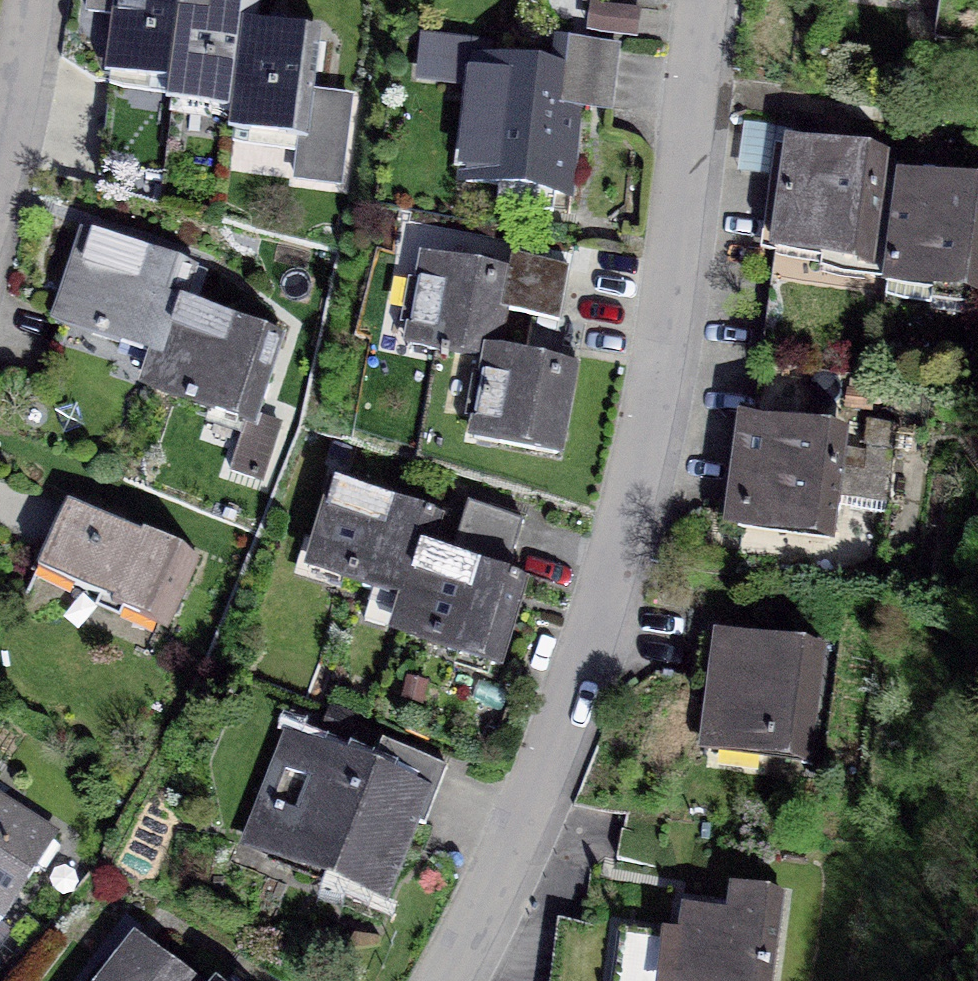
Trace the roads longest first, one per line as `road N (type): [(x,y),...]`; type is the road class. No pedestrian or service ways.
road 1 (residential): [(437,980),(540,780),(634,475),(707,0)]
road 2 (residential): [(29,0),(0,161)]

